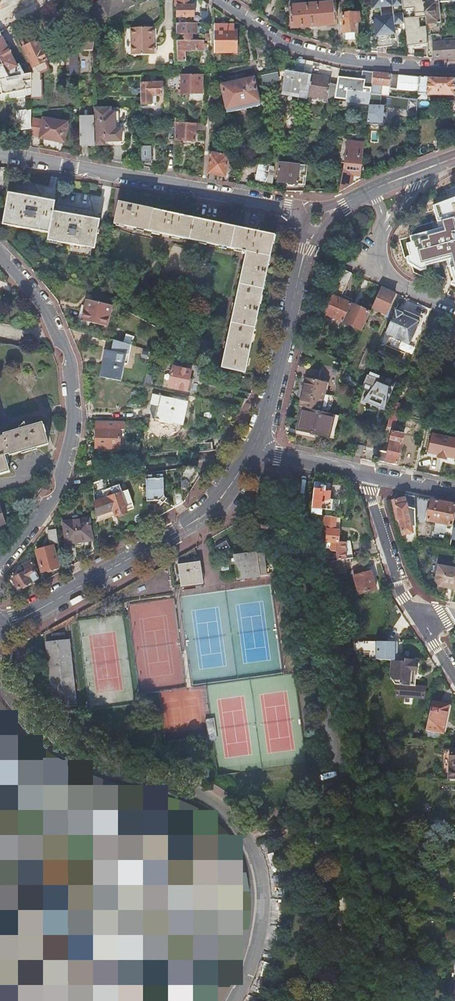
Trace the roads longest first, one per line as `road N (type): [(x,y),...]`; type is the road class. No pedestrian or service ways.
road 1 (residential): [(235,1000),(259,933),(263,889),(255,855),(231,816),(62,750),(0,680)]
road 2 (residential): [(0,567),(60,478),(74,415),(69,358),(50,314),(0,253)]
road 3 (tertiary): [(0,622),(15,621),(202,516),(253,452)]
road 4 (residential): [(454,69),(318,57),(273,41),(212,0)]
road 5 (tertiary): [(253,452),(311,235)]
road 6 (residential): [(0,155),(204,191)]
road 7 (residential): [(454,308),(373,265),(392,181)]
road 8 (residential): [(365,476),(420,613)]

